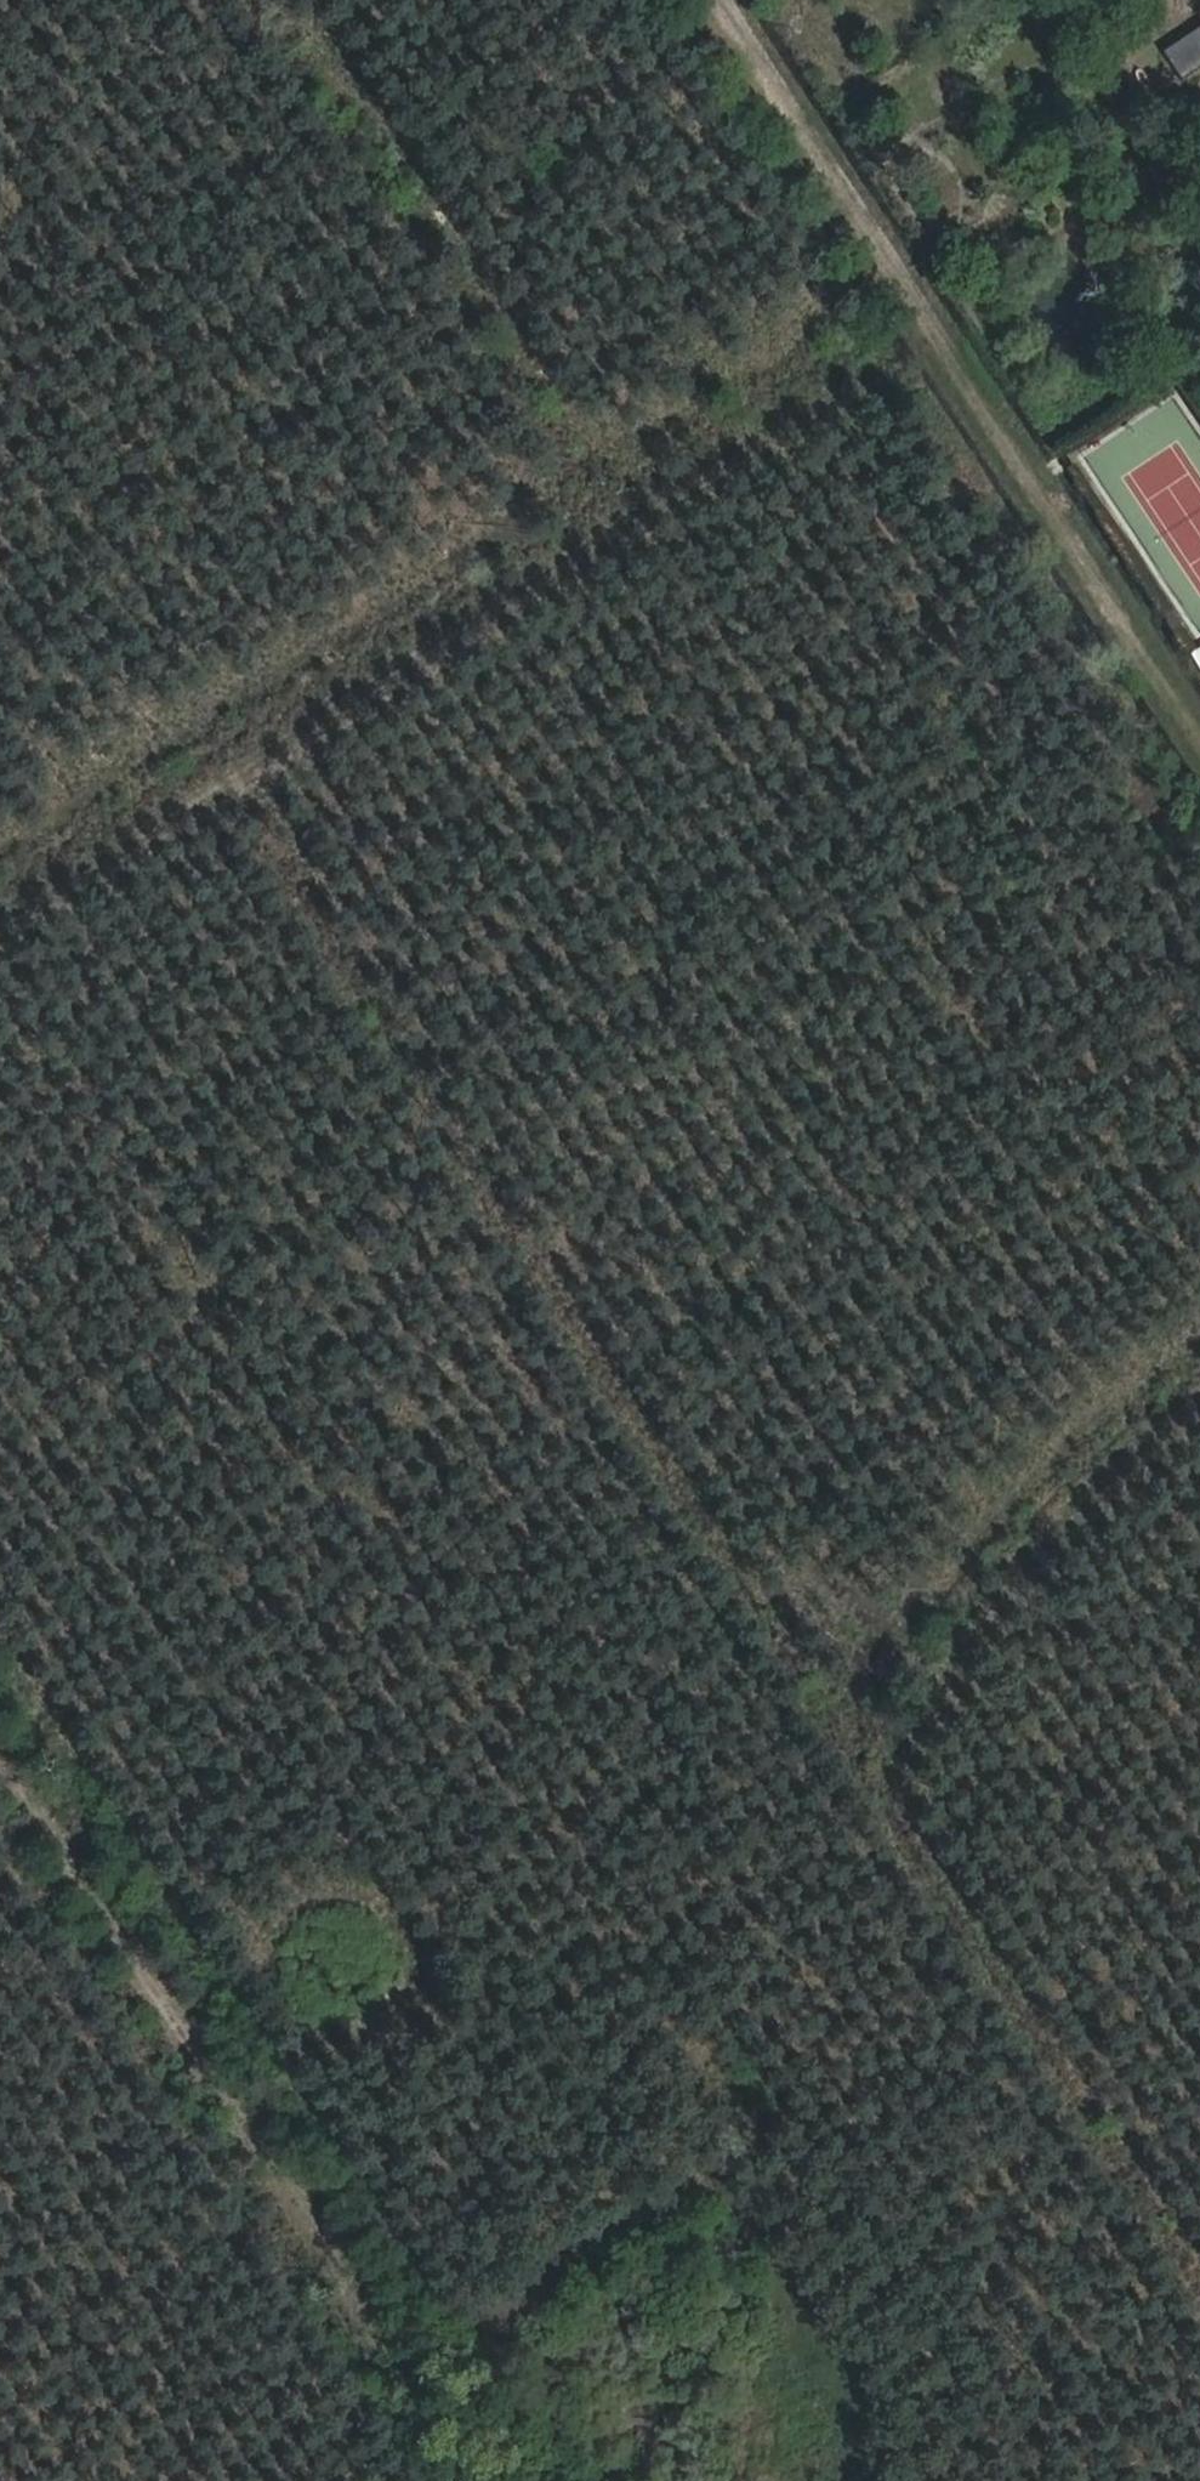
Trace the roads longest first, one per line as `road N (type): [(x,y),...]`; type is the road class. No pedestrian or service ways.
road 1 (track): [(1199,743),(717,0)]
road 2 (track): [(487,2480),(0,1751)]

